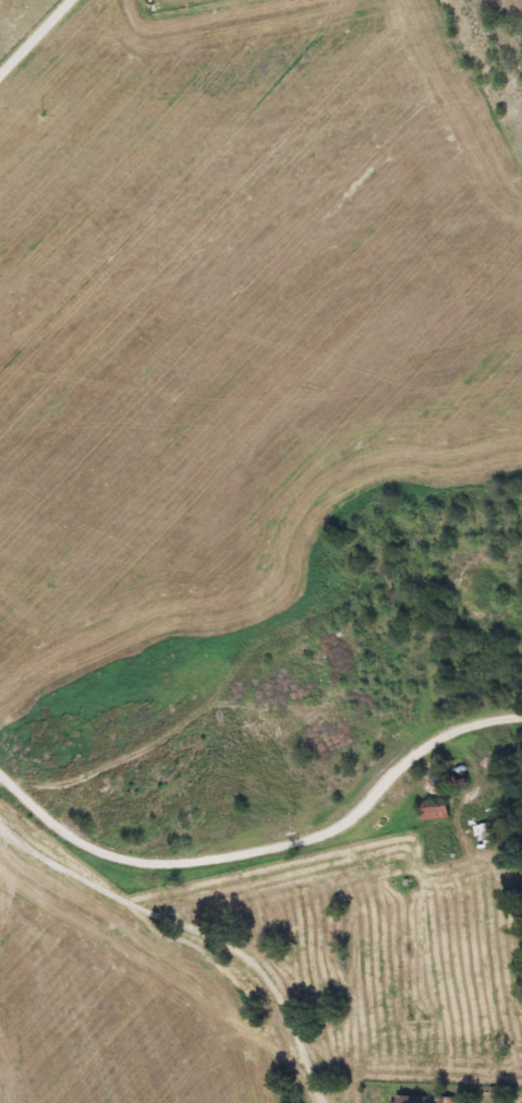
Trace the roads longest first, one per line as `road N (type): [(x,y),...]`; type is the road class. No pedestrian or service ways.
road 1 (residential): [(288,1012),(336,829)]

